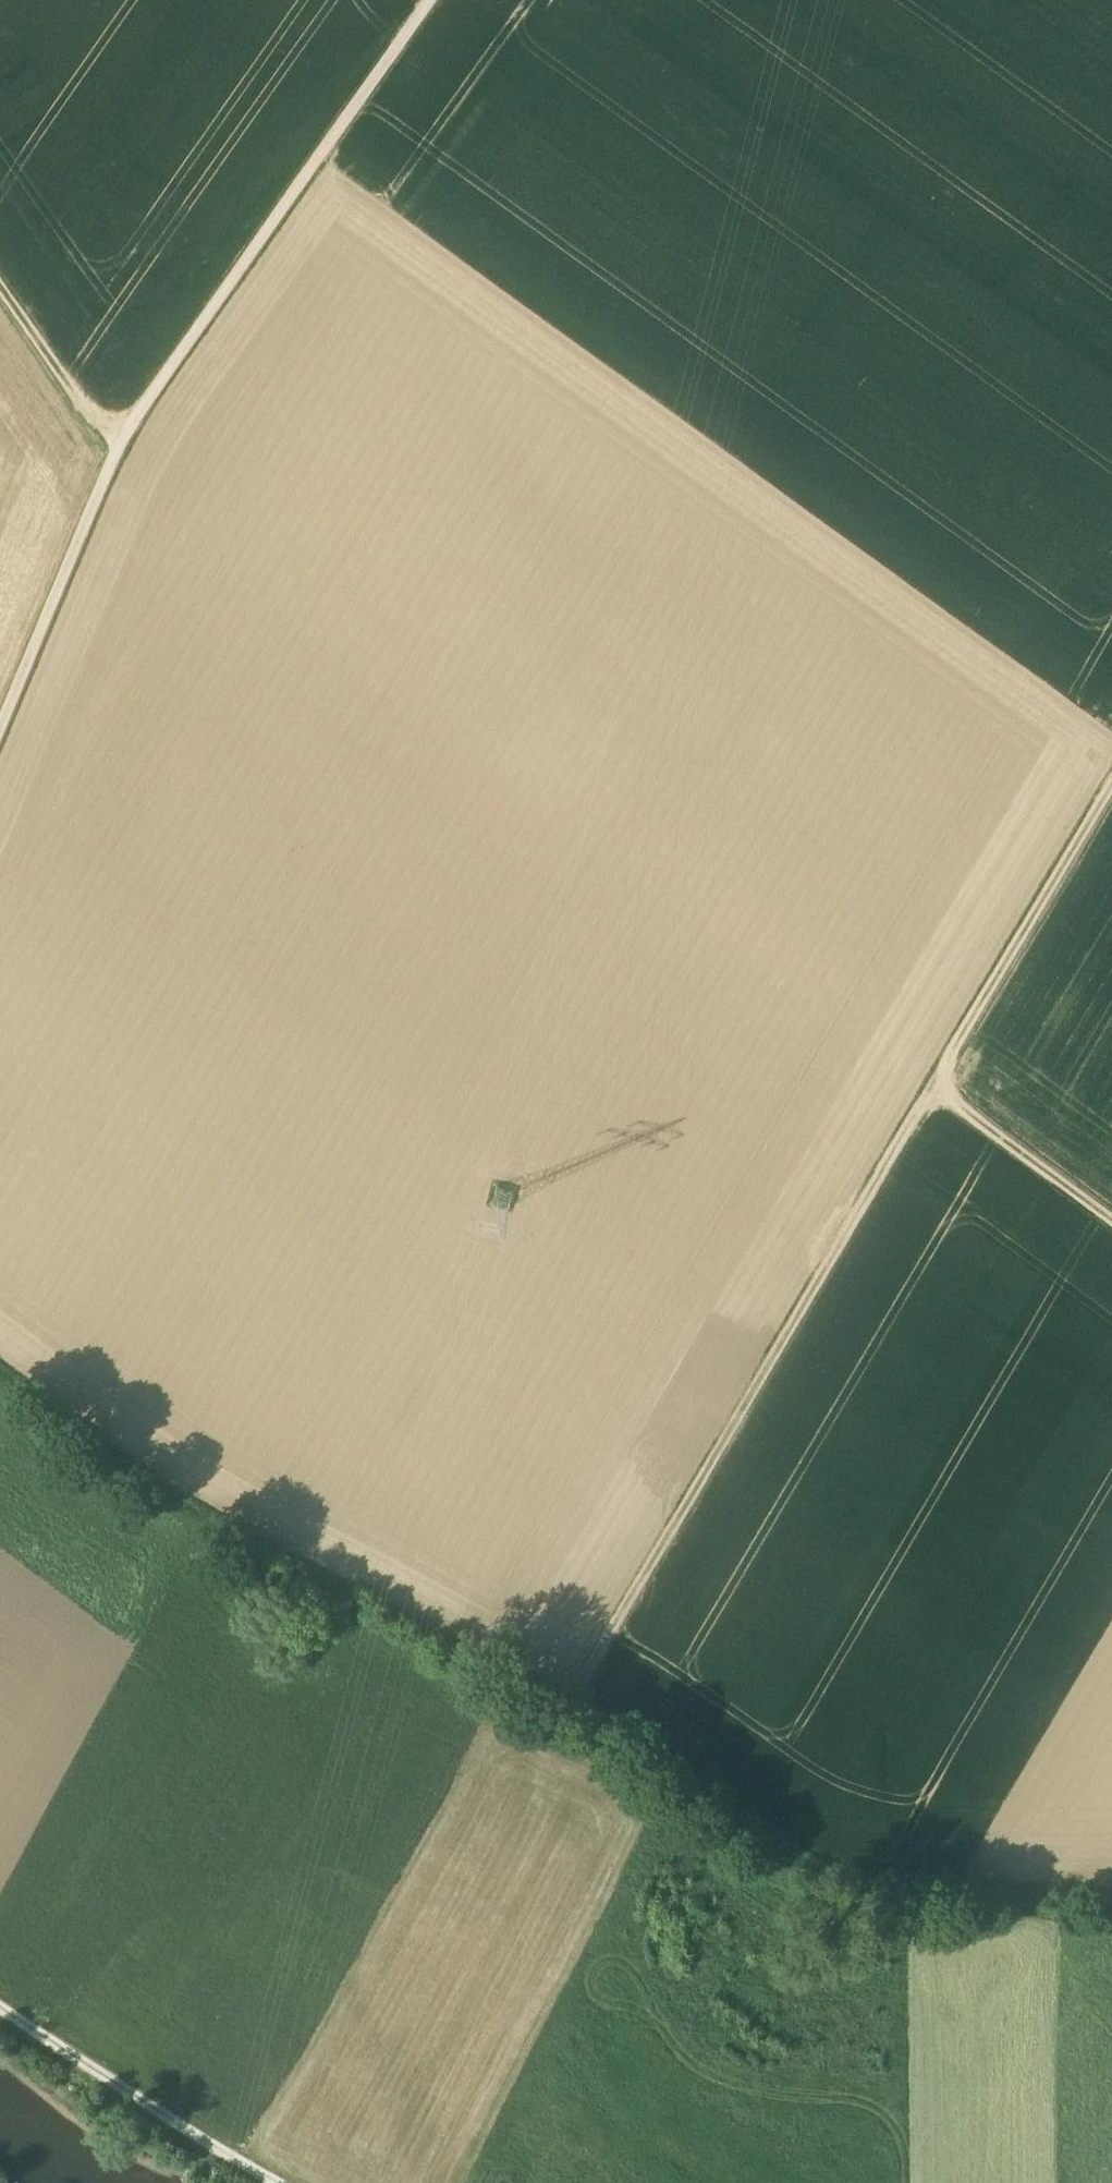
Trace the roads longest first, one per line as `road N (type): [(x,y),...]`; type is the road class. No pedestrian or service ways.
road 1 (track): [(429,0),(136,412),(0,723)]
road 2 (track): [(599,1692),(947,1096)]
road 3 (track): [(1111,1224),(947,1096),(1111,819)]
road 4 (track): [(0,2012),(261,2182)]
road 5 (track): [(118,442),(0,282)]

